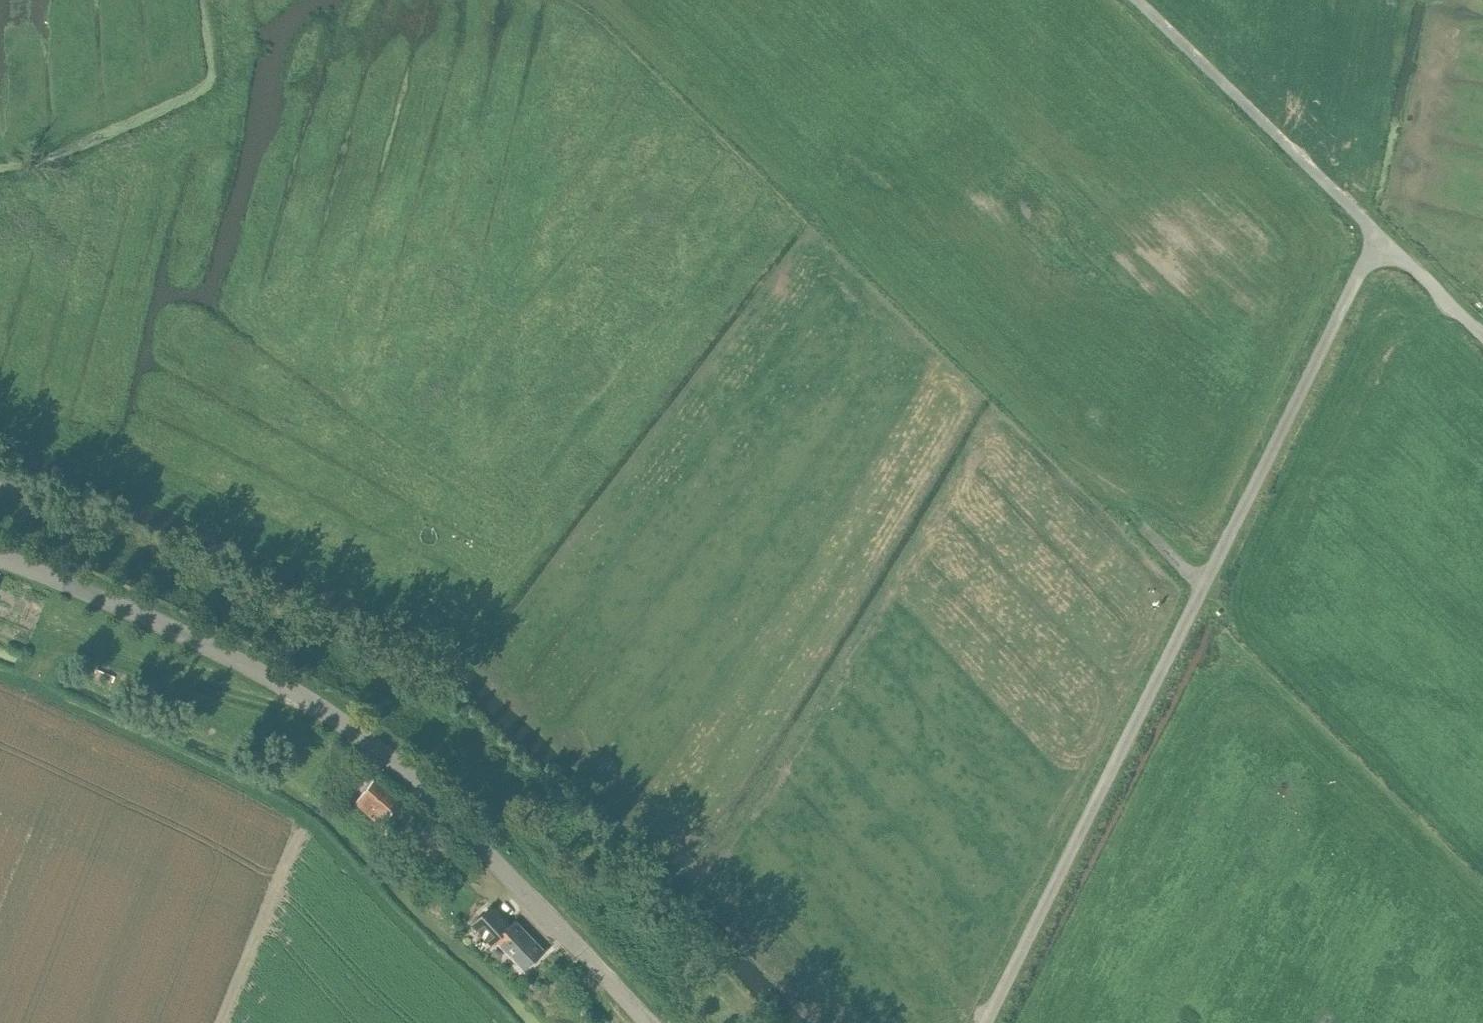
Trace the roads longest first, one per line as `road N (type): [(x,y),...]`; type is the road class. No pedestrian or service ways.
road 1 (tertiary): [(0,559),(192,638),(341,720),(649,1022)]
road 2 (track): [(27,690),(49,658),(81,649),(341,720)]

